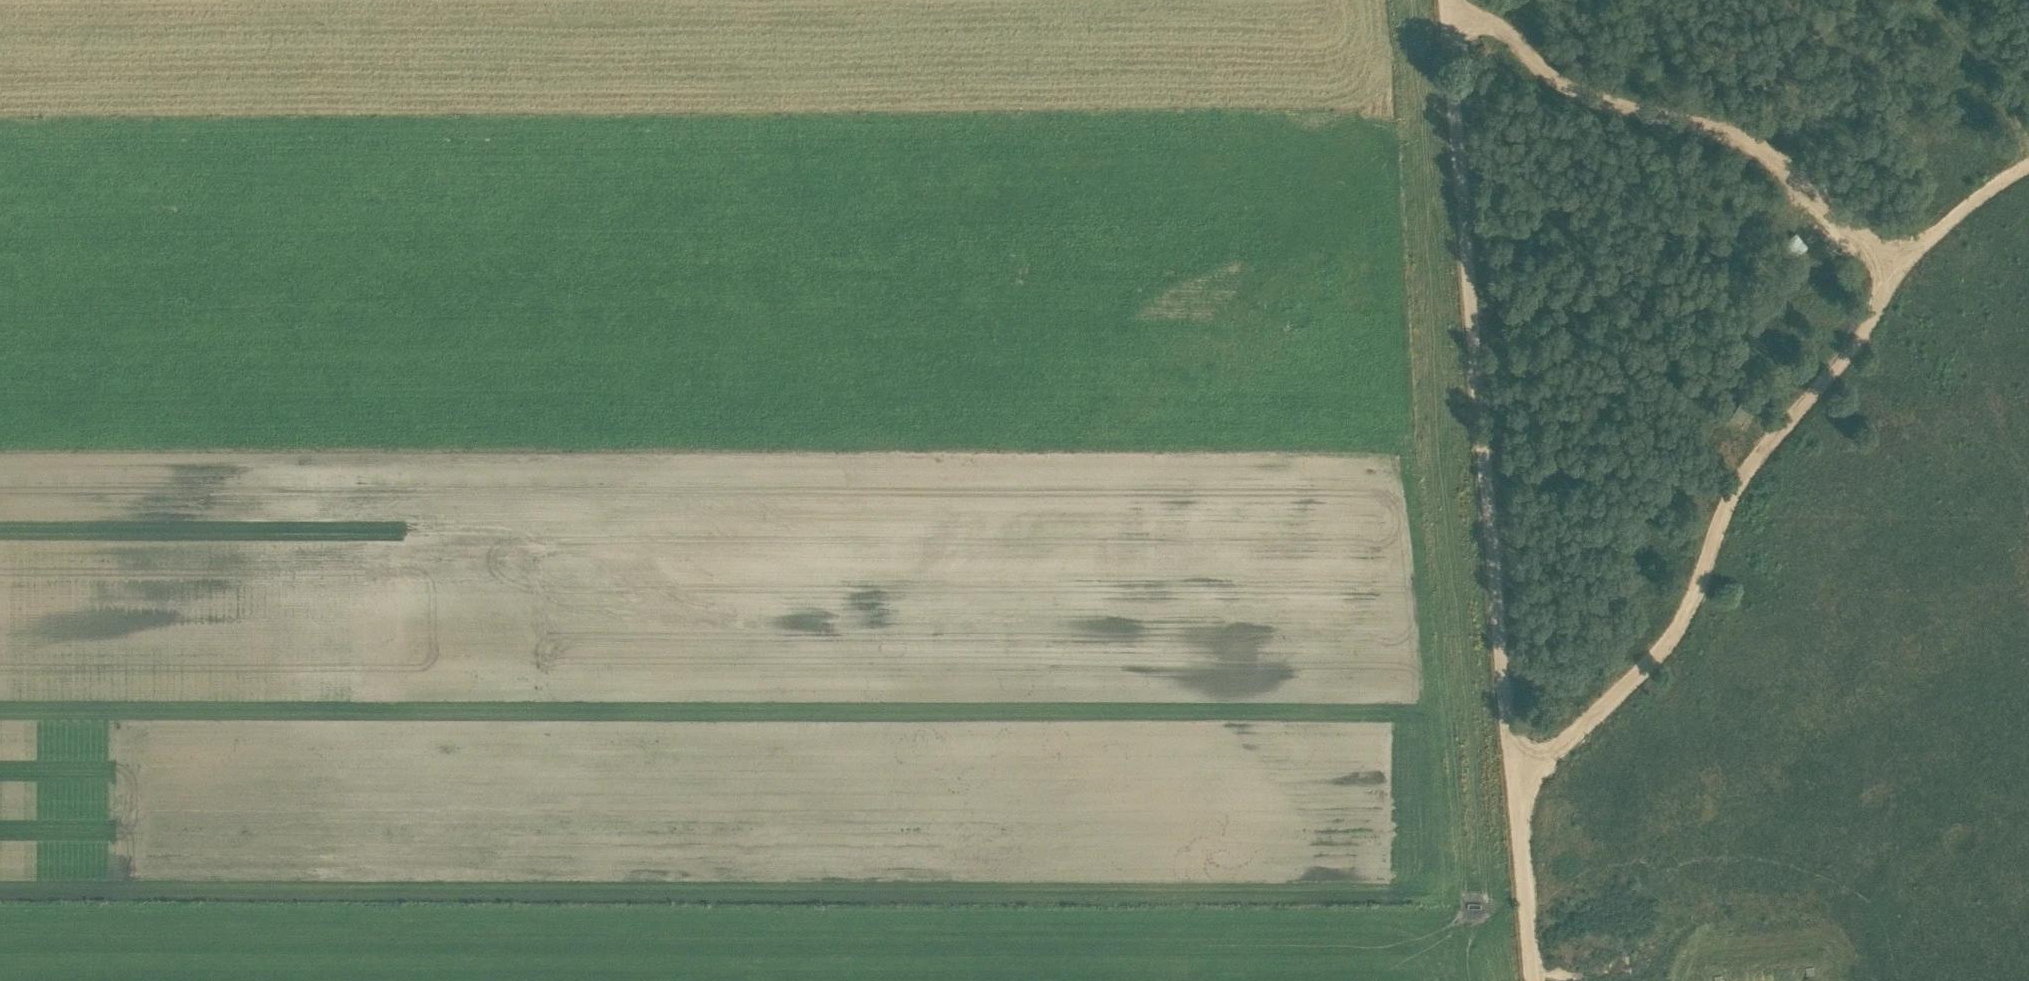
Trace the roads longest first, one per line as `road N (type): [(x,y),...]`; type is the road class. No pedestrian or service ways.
road 1 (track): [(1536,980),(1449,0)]
road 2 (track): [(1519,773),(1616,696),(1676,630),(1737,488),(1904,264),(1995,182),(2028,168)]
road 3 (track): [(1904,264),(1821,197),(1722,137),(1612,99),(1481,18),(1450,8)]

